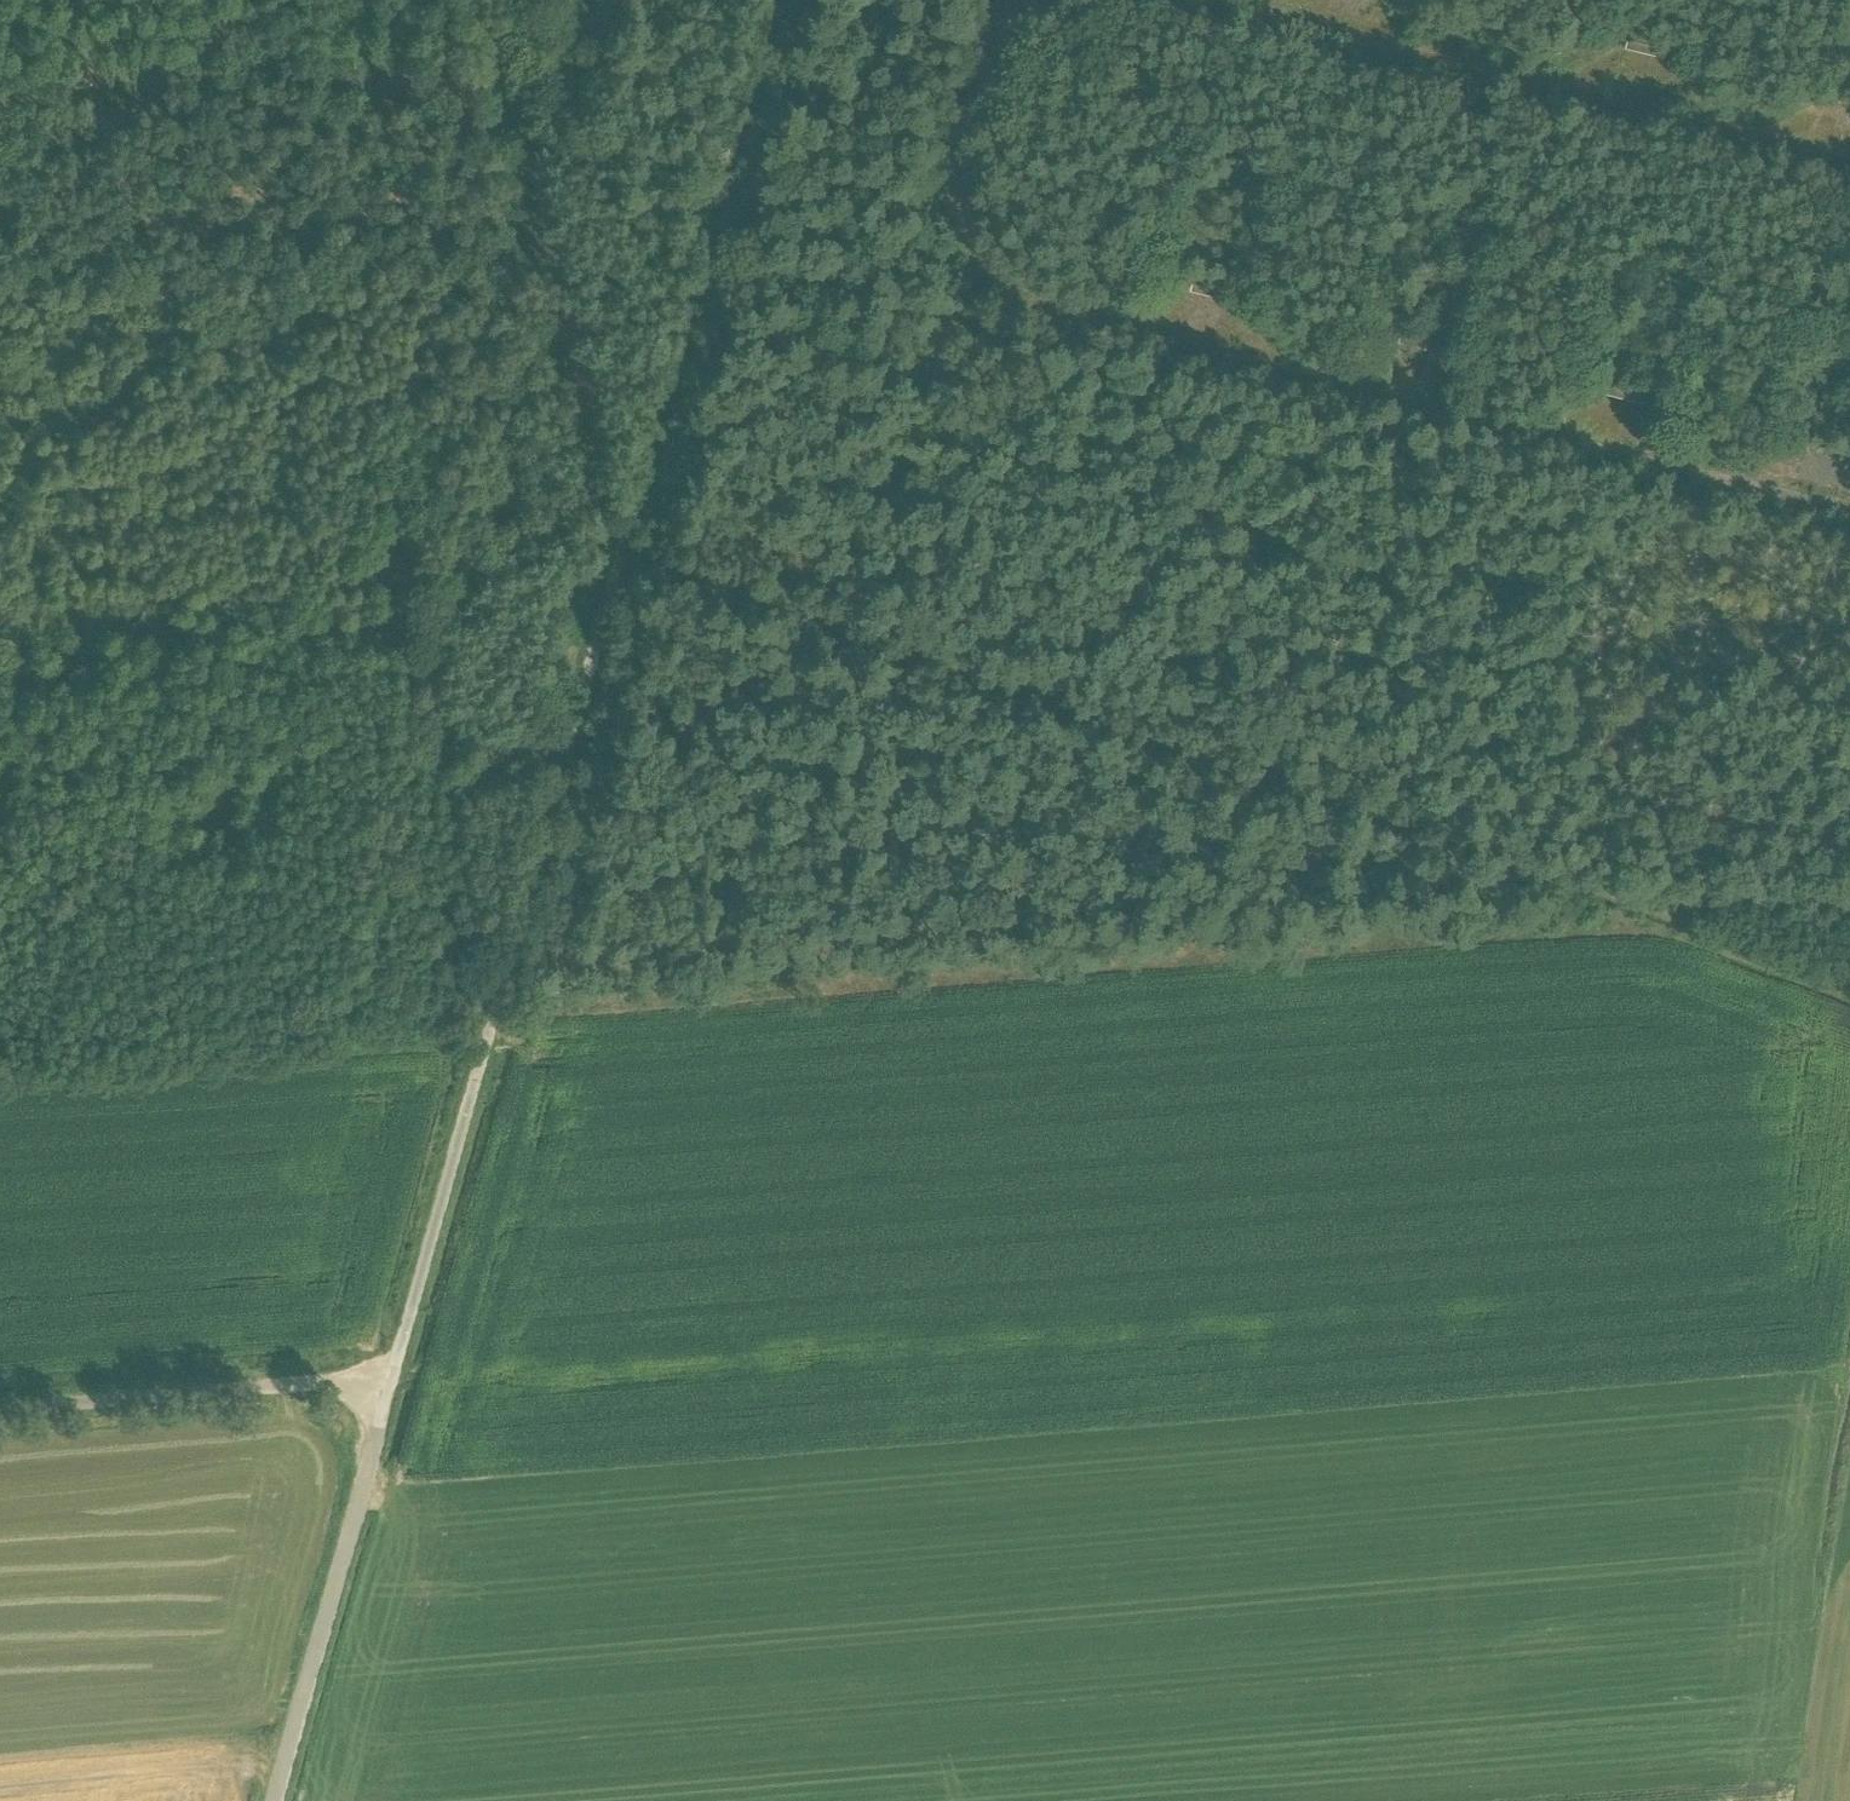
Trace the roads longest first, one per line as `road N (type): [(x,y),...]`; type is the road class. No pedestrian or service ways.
road 1 (unclassified): [(1002,0),(947,198),(955,255),(993,301),(1849,508)]
road 2 (track): [(498,984),(785,0)]
road 3 (unclassified): [(1142,0),(1849,176)]
road 4 (unclassified): [(388,1362),(268,1800)]
road 5 (unclassified): [(388,1362),(498,984)]
road 6 (unclassified): [(0,1399),(388,1362)]

